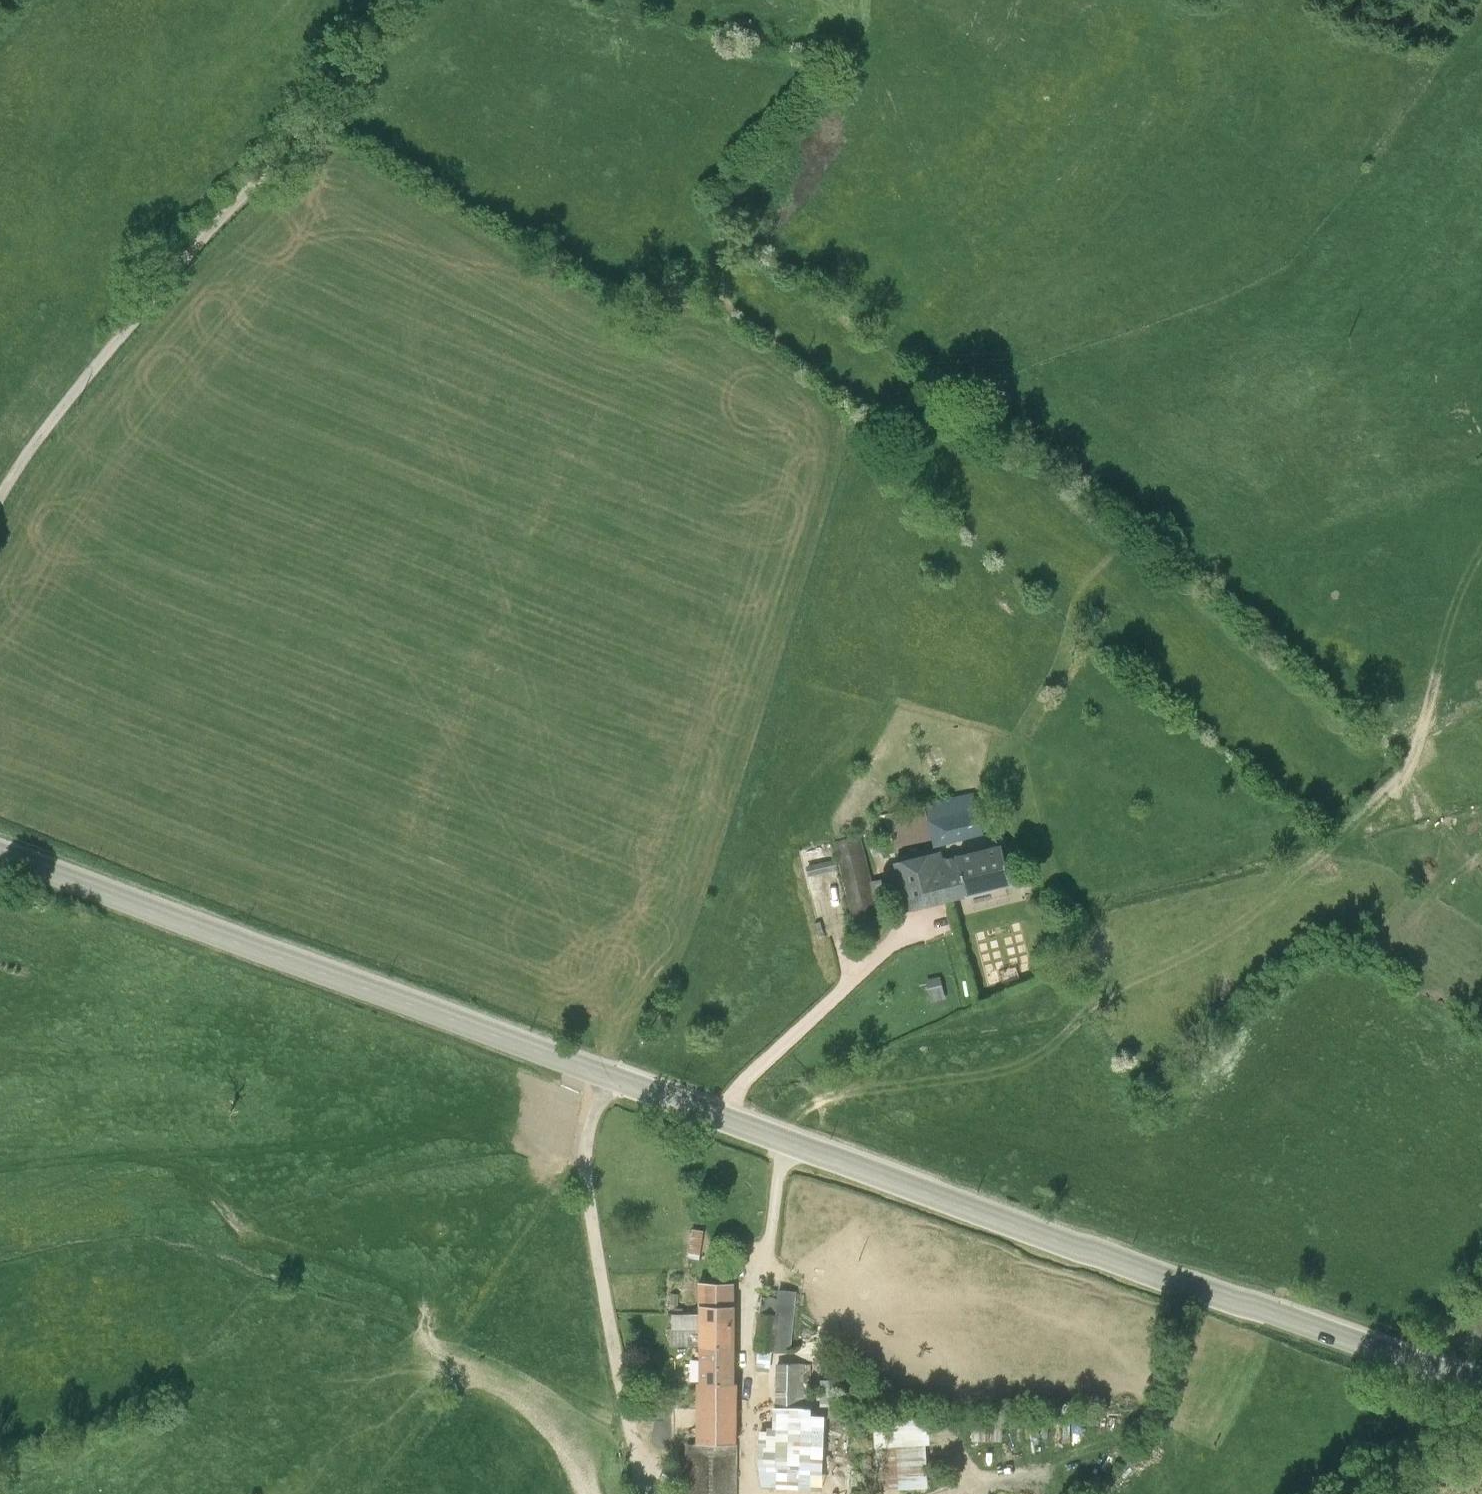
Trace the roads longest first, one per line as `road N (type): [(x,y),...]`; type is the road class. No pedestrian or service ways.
road 1 (tertiary): [(0,876),(1481,1411)]

